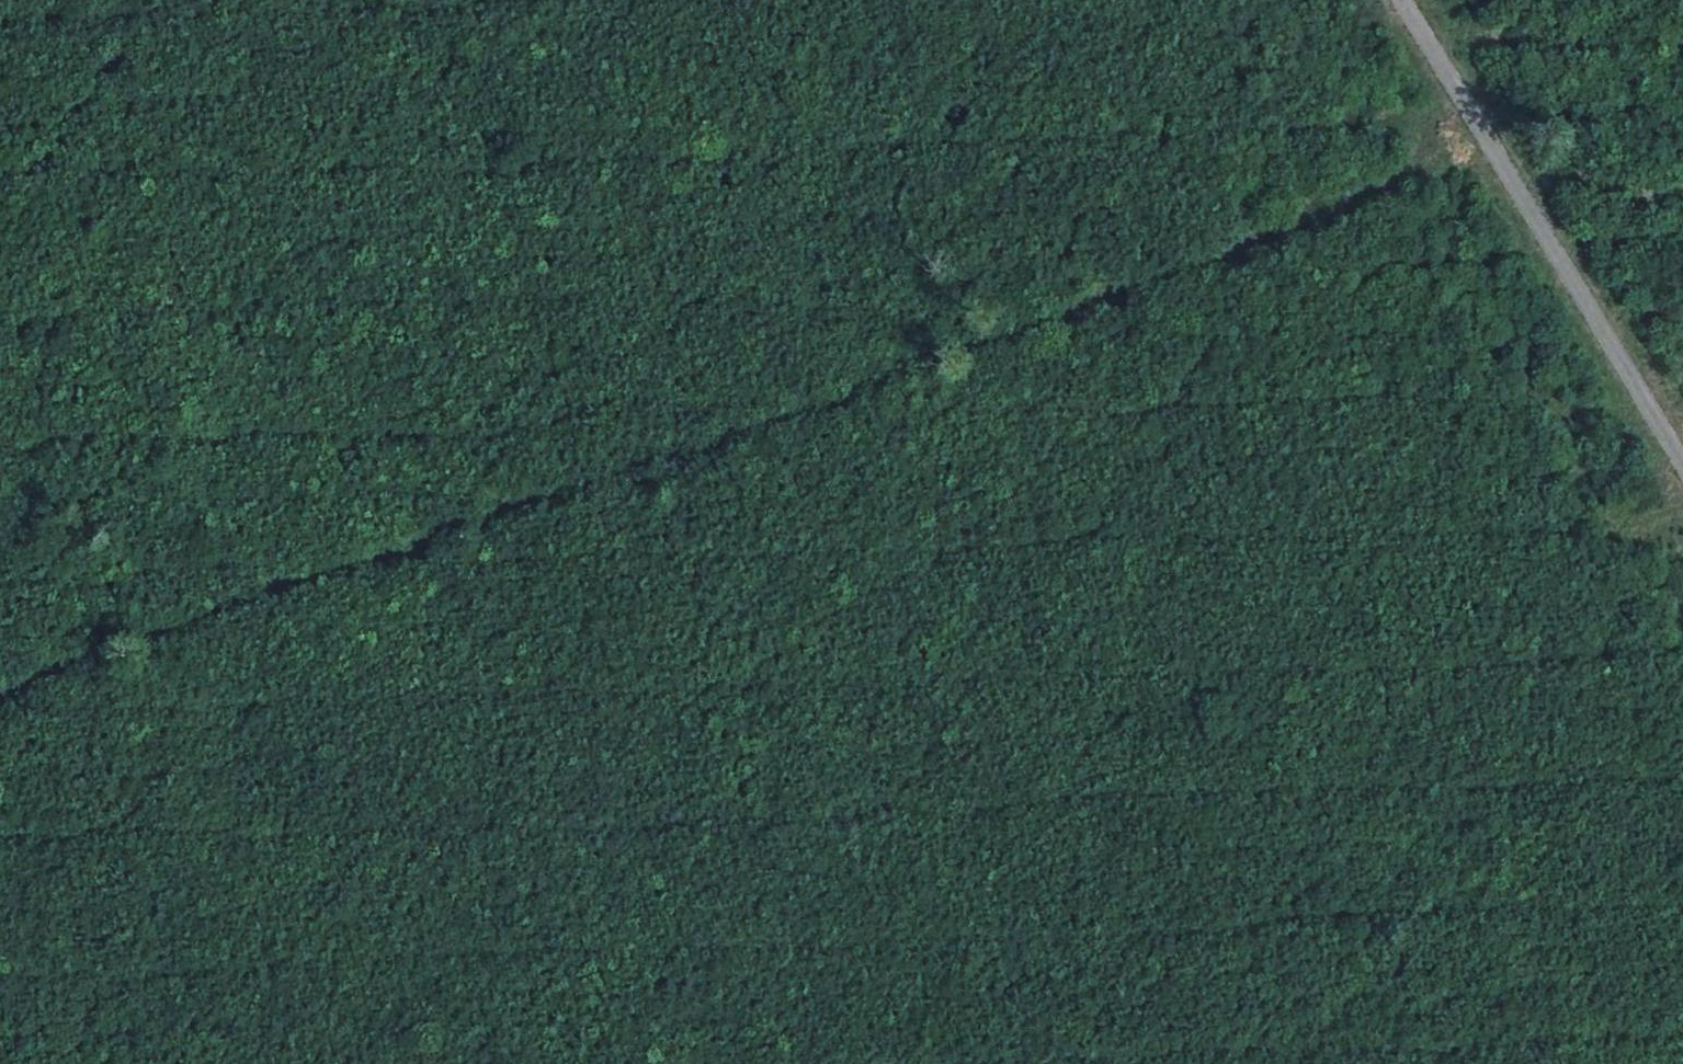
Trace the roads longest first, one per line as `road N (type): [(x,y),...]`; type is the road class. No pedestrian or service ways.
road 1 (unclassified): [(1402,0),(1682,463)]

